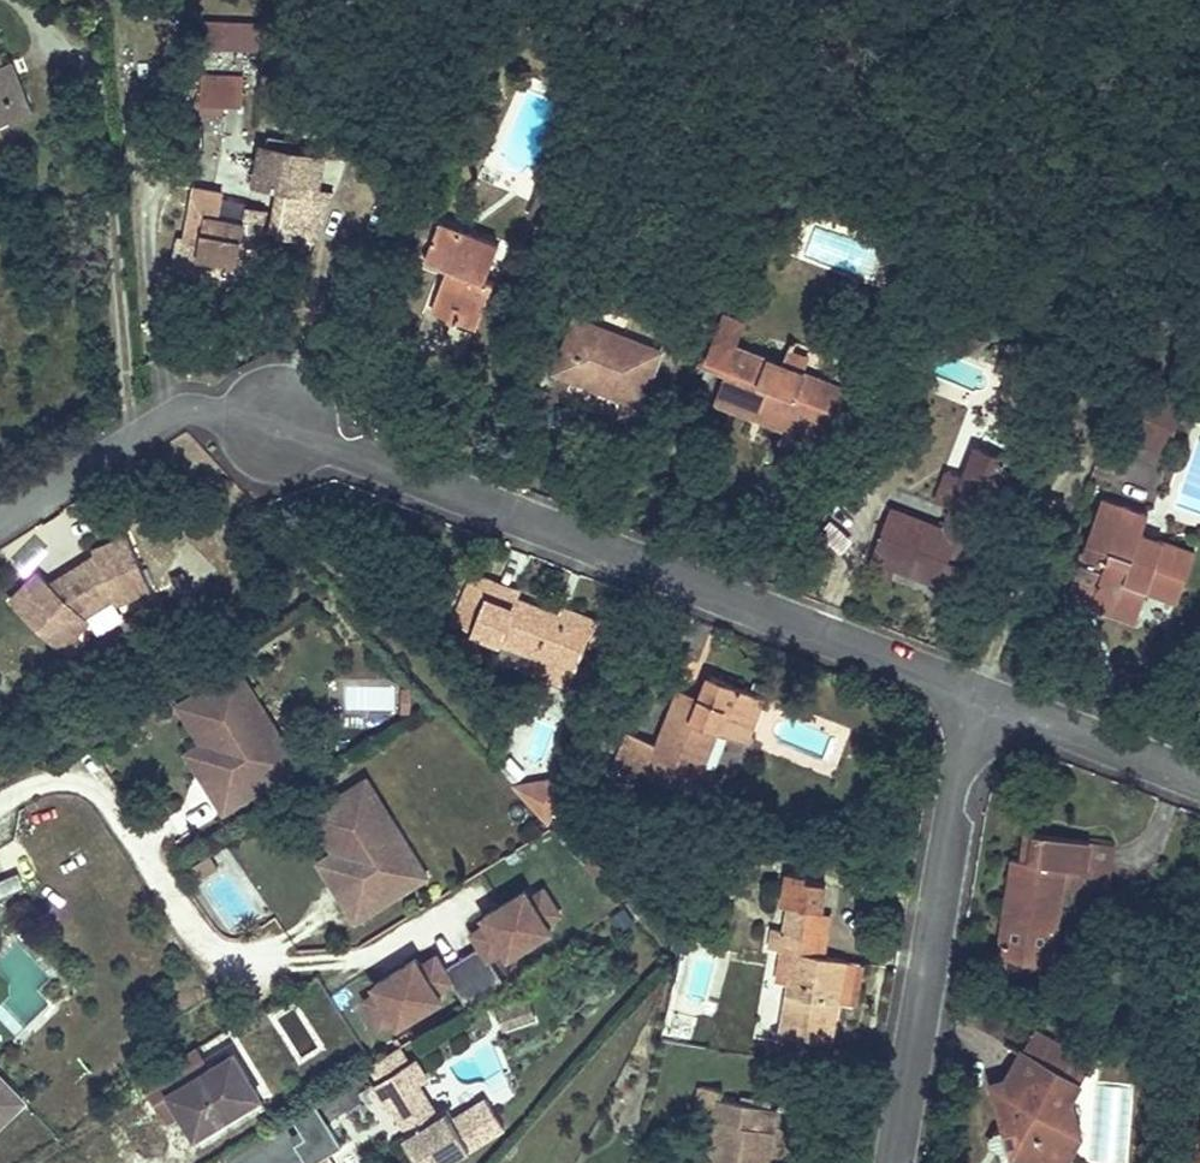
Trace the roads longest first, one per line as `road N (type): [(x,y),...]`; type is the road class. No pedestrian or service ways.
road 1 (residential): [(0,521),(166,416),(204,413),(278,426),(983,701)]
road 2 (residential): [(983,701),(961,755),(890,1162)]
road 3 (residential): [(983,701),(1199,788)]

